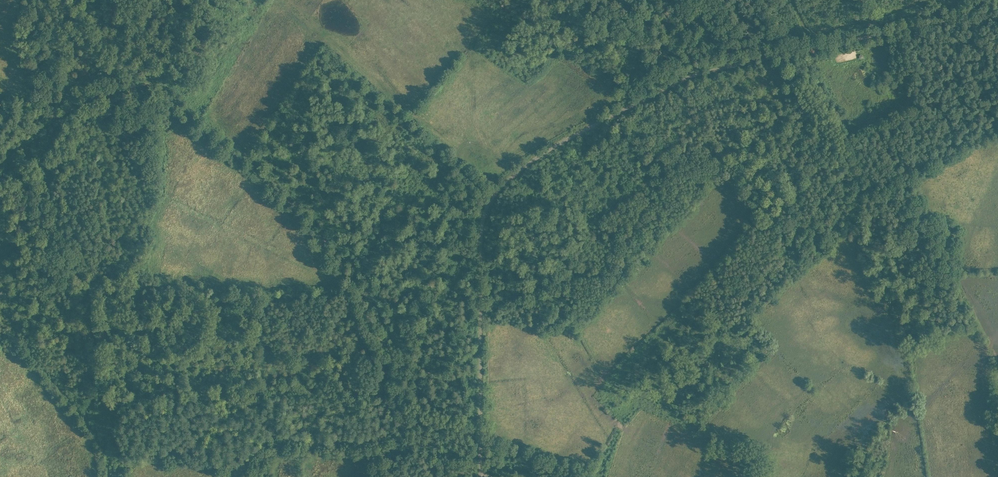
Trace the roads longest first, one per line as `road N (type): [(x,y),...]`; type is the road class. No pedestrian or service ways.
road 1 (unclassified): [(480,476),(480,235),(501,186),(560,143),(698,73),(997,8)]
road 2 (track): [(480,422),(422,411),(416,372),(379,339),(345,262),(273,186),(157,88),(52,116),(0,104)]
road 3 (track): [(107,476),(98,438),(7,318),(0,274)]

